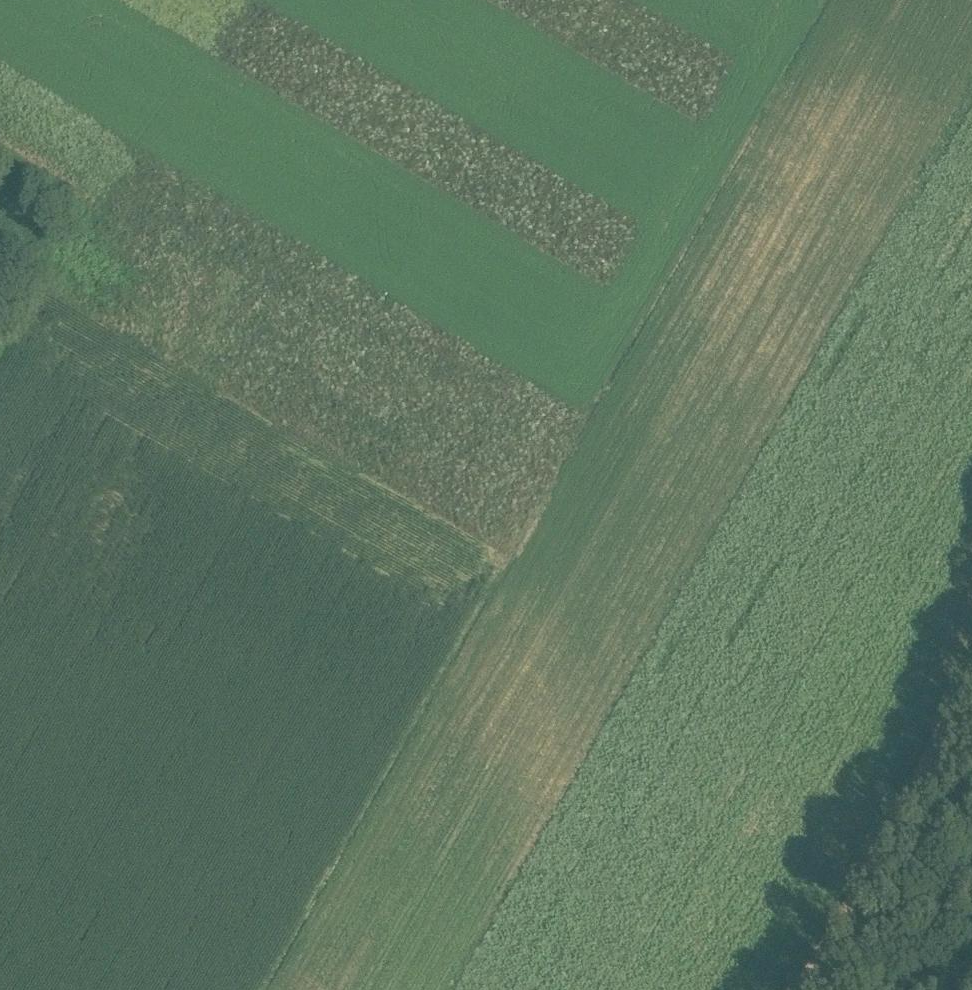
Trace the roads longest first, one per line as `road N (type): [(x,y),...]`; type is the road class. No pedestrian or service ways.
road 1 (track): [(800,989),(948,728)]

